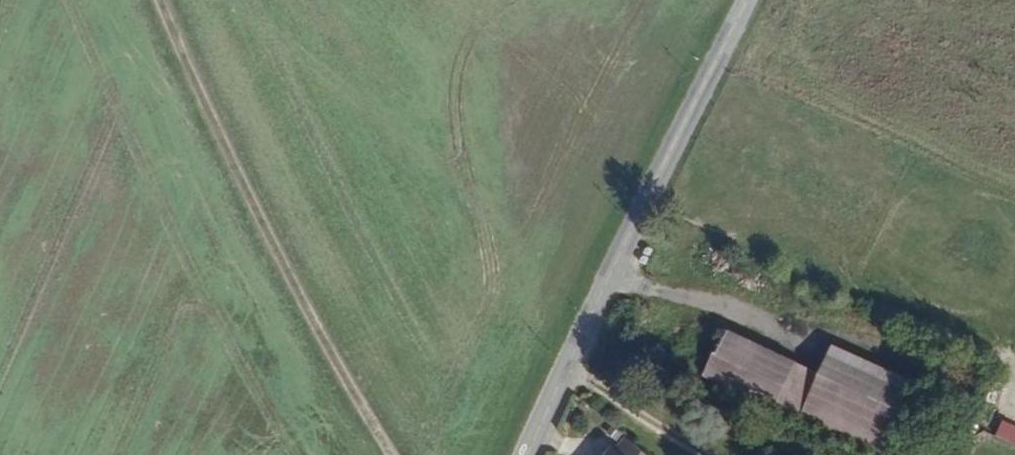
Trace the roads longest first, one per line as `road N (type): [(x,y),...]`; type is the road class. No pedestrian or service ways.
road 1 (track): [(150,0),(229,178),(381,454)]
road 2 (tertiary): [(749,0),(524,454)]

